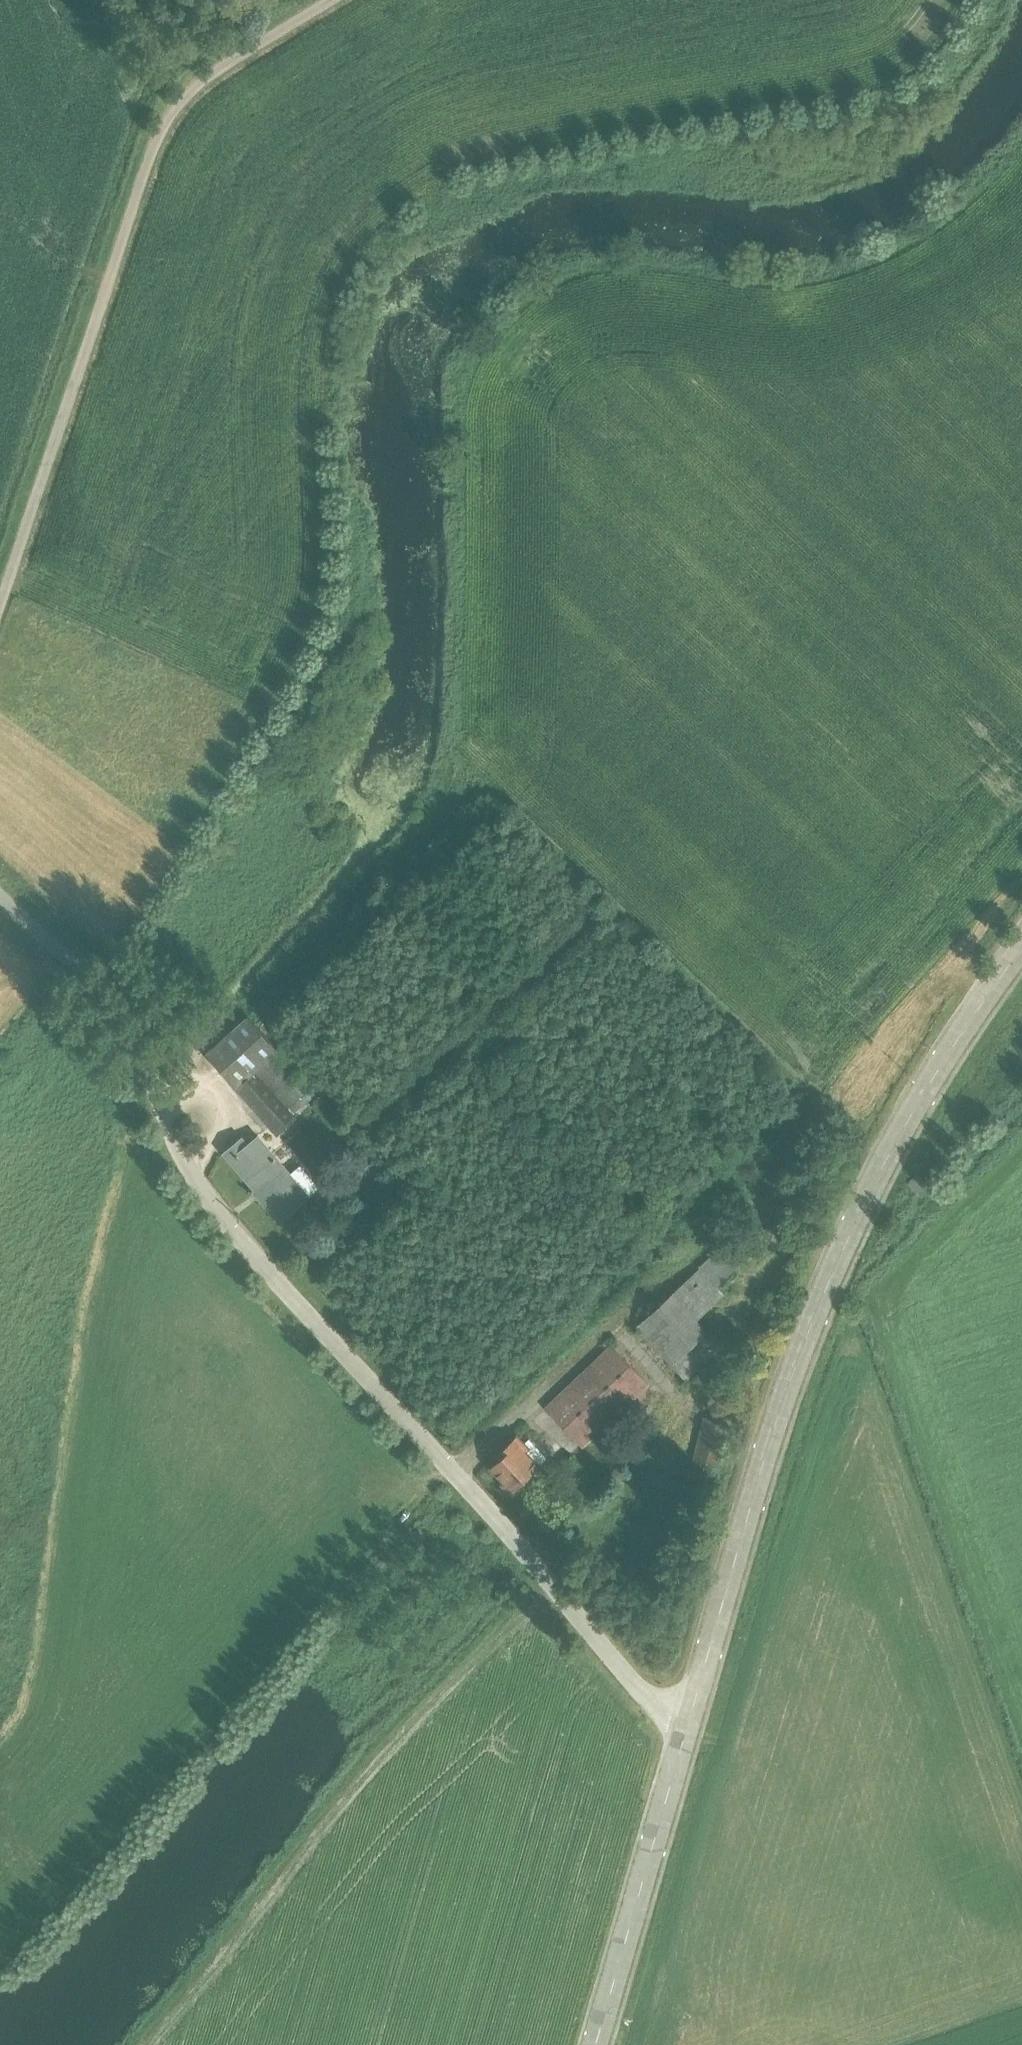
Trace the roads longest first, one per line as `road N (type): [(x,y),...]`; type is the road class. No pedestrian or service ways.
road 1 (unclassified): [(139,1056),(193,1175),(240,1241),(650,1700),(690,1717)]
road 2 (tertiary): [(1021,948),(924,1092),(839,1258),(778,1417),(690,1717)]
road 3 (track): [(0,605),(171,113),(198,82),(328,0)]
road 4 (tertiary): [(690,1717),(596,2044)]
road 5 (unclassified): [(139,1056),(108,996),(0,897)]

